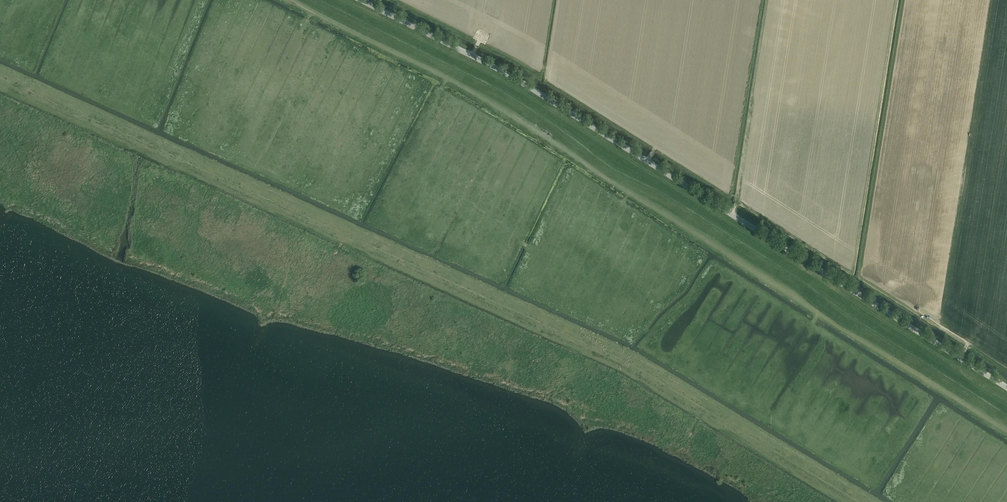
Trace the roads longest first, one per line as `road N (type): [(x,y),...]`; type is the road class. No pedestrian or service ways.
road 1 (unclassified): [(1006,387),(537,91),(362,0)]

